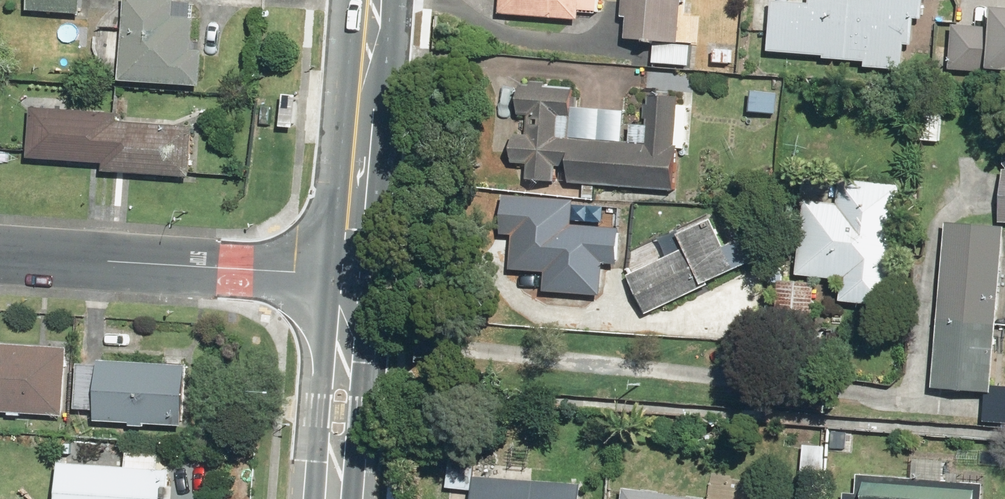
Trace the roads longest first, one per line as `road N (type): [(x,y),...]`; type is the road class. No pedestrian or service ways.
road 1 (tertiary): [(0,252),(347,278)]
road 2 (primary): [(347,278),(375,0)]
road 3 (primary): [(333,498),(347,278)]

